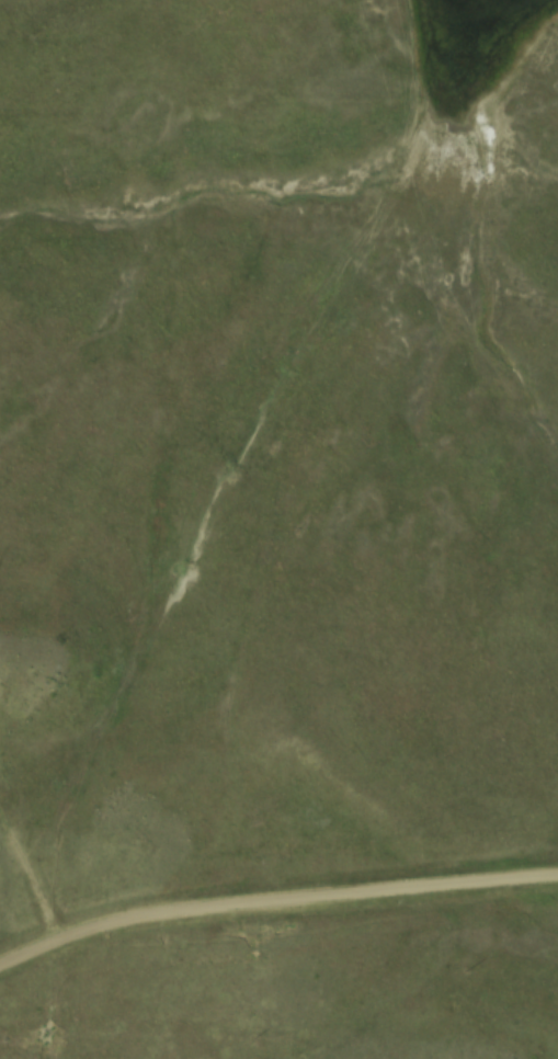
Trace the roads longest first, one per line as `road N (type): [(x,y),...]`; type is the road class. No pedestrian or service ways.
road 1 (residential): [(0,966),(82,933),(161,914),(557,870)]

